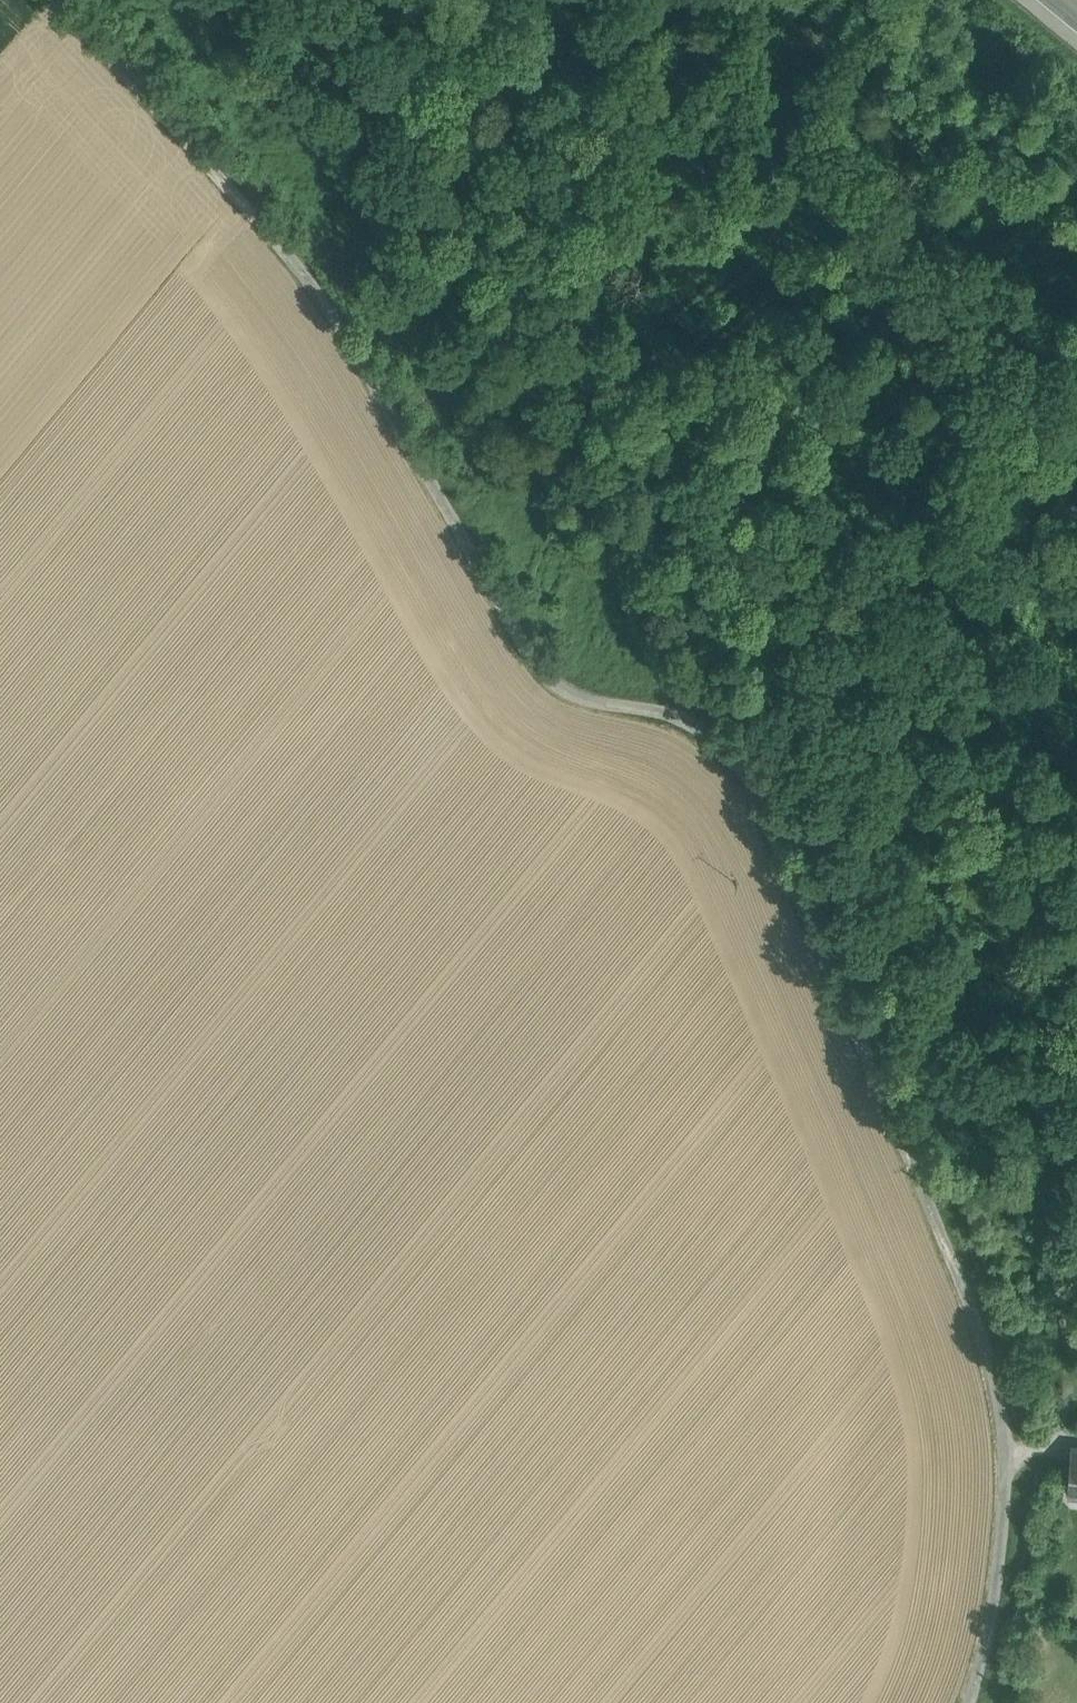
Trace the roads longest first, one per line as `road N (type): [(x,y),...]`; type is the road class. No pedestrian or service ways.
road 1 (unclassified): [(62,0),(333,312),(553,683),(582,699),(674,717),(730,754),(747,779),(917,1175),(987,1350),(1003,1416),(1007,1480),(994,1603),(967,1702)]

